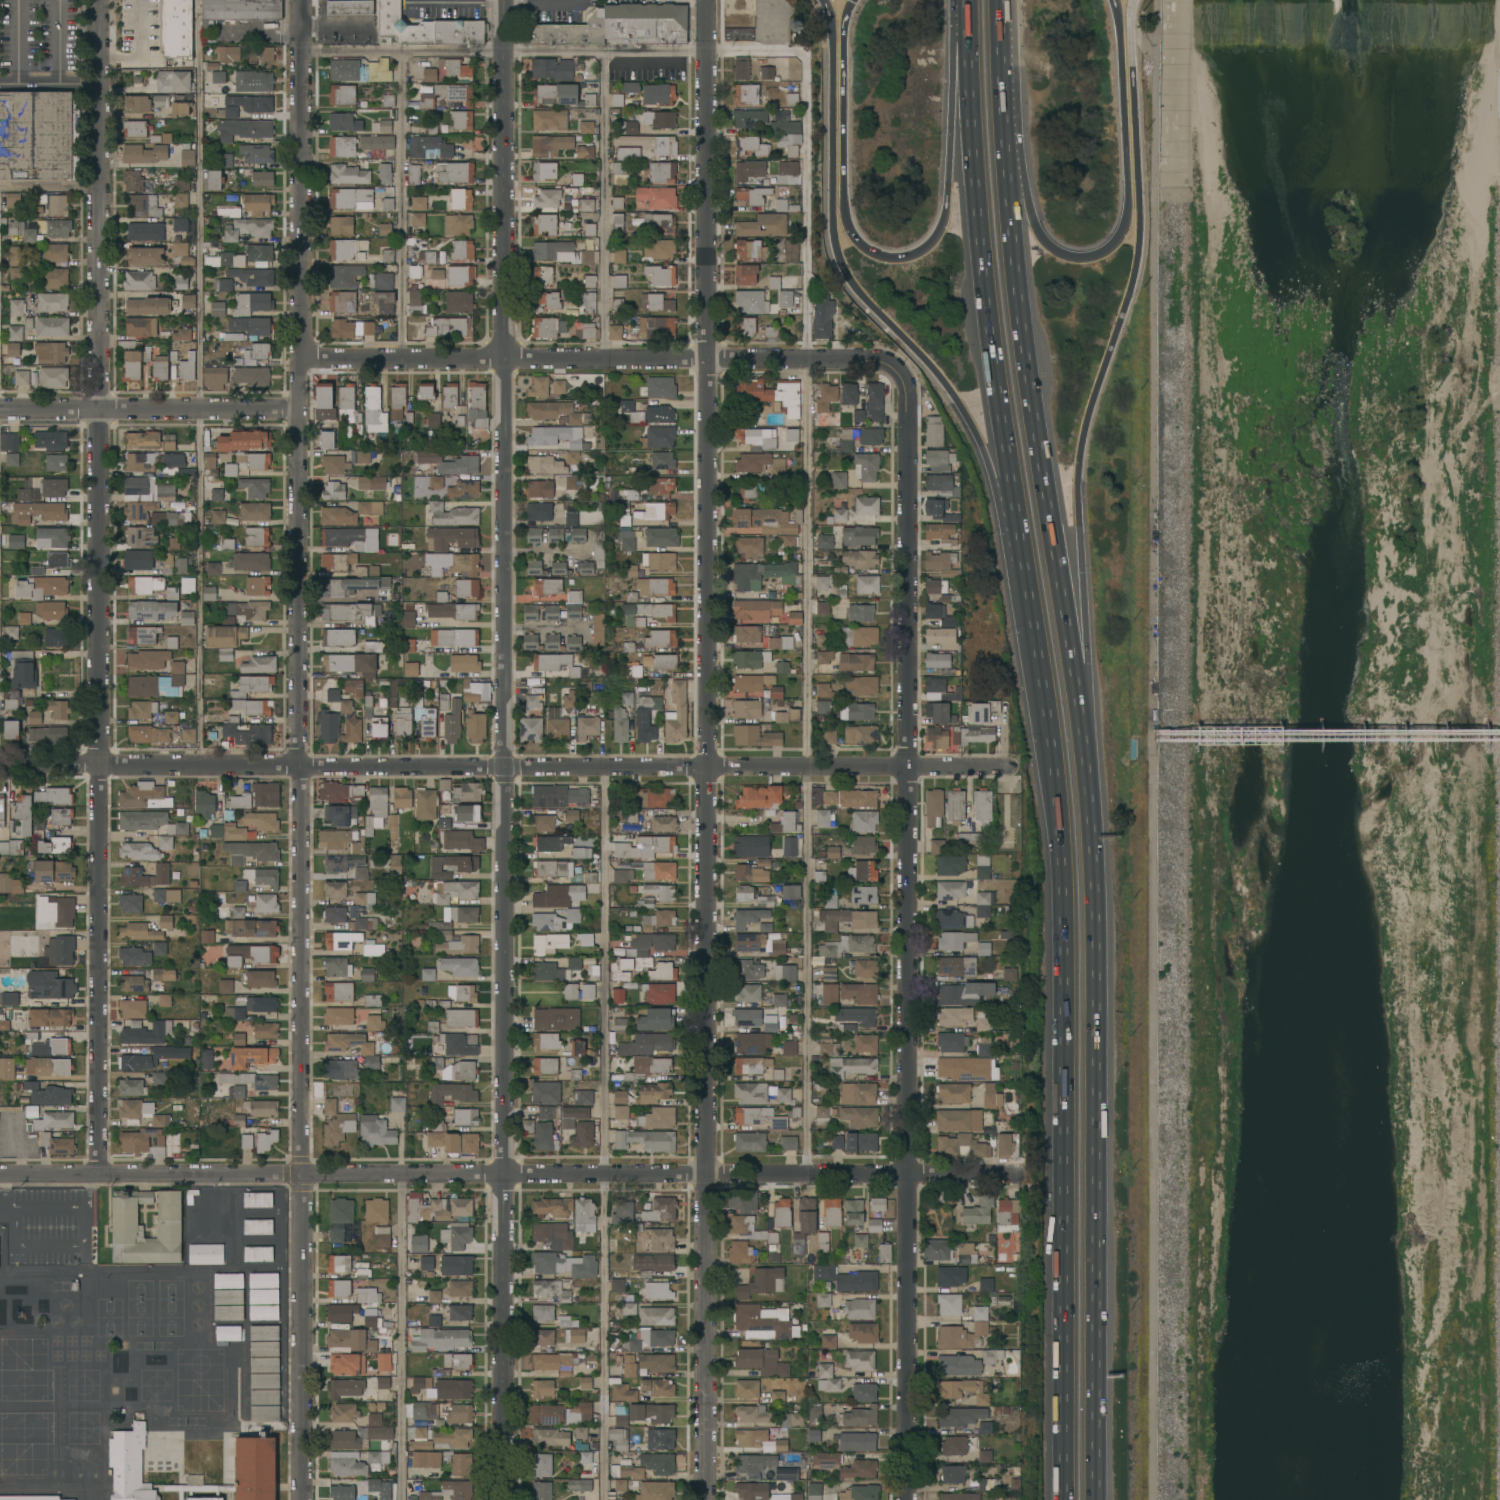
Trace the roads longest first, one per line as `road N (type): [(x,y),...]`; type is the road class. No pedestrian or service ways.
road 1 (residential): [(505,1499),(500,0)]
road 2 (residential): [(301,1499),(299,0)]
road 3 (residential): [(705,1499),(704,0)]
road 4 (residential): [(102,1177),(96,0)]
road 5 (residential): [(904,1499),(905,399),(893,361)]
road 6 (residential): [(1016,1176),(0,1177)]
road 7 (residential): [(1007,767),(0,765)]
road 8 (motorway): [(1035,634),(1061,819),(1066,933),(1065,1499)]
road 9 (motorway): [(1097,1499),(1098,931),(1087,761)]
road 10 (motorway): [(971,40),(976,174),(1035,634)]
road 11 (residential): [(893,361),(305,349)]
road 12 (motorway): [(1087,761),(1007,197)]
road 13 (motorway): [(1078,523),(1079,444),(1132,277),(1138,231),(1131,0)]
road 14 (motorway): [(822,0),(832,27),(838,261),(850,285),(937,375),(980,445)]
road 15 (motorway): [(946,182),(941,222),(915,252),(873,252),(848,228),(842,26),(850,0)]
road 16 (motorway): [(1113,0),(1124,220),(1109,246),(1082,257),(1056,251),(1032,224)]
road 17 (residential): [(304,407),(0,408)]
road 18 (motorway): [(1087,761),(1078,523)]
road 19 (motorway): [(1007,197),(1002,0)]
road 20 (motorway): [(980,445),(1035,634)]
road 21 (motorway): [(971,40),(946,182)]

